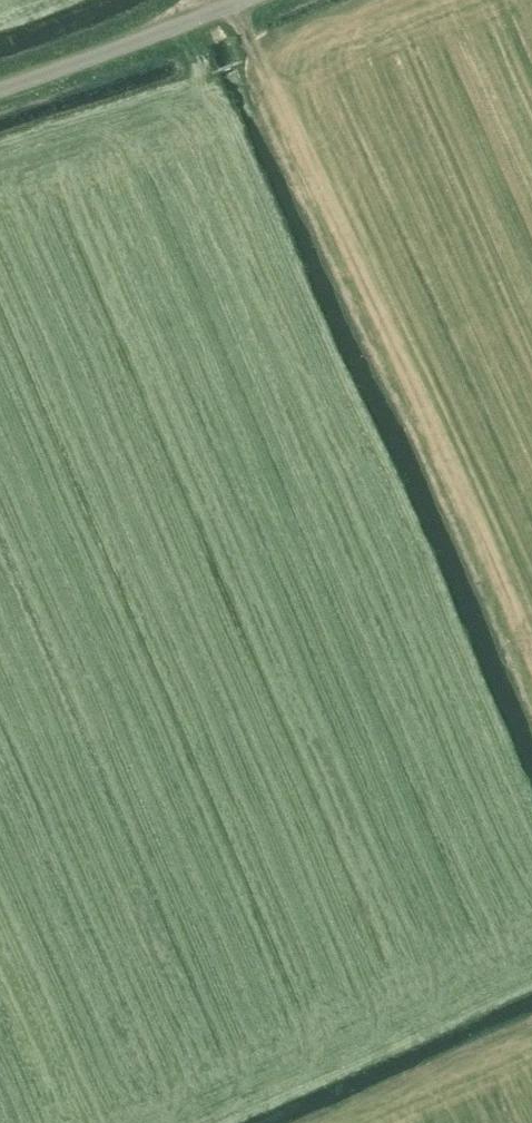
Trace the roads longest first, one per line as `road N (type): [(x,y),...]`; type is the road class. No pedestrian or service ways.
road 1 (unclassified): [(0,84),(239,0)]

